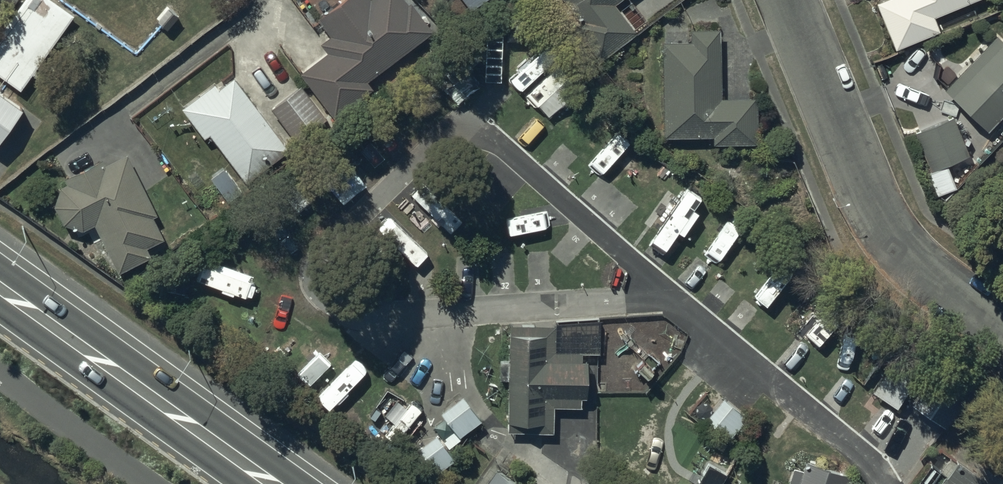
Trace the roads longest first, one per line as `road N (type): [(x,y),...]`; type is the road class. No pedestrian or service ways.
road 1 (residential): [(673,296),(469,123),(306,274),(319,304),(366,323),(439,316)]
road 2 (residential): [(1002,330),(906,256),(873,214),(785,0)]
road 3 (secondary): [(0,288),(274,483)]
road 4 (residential): [(878,483),(874,467),(673,296)]
road 5 (residential): [(439,316),(673,296)]
road 6 (residential): [(561,483),(495,438),(442,349),(439,316)]

